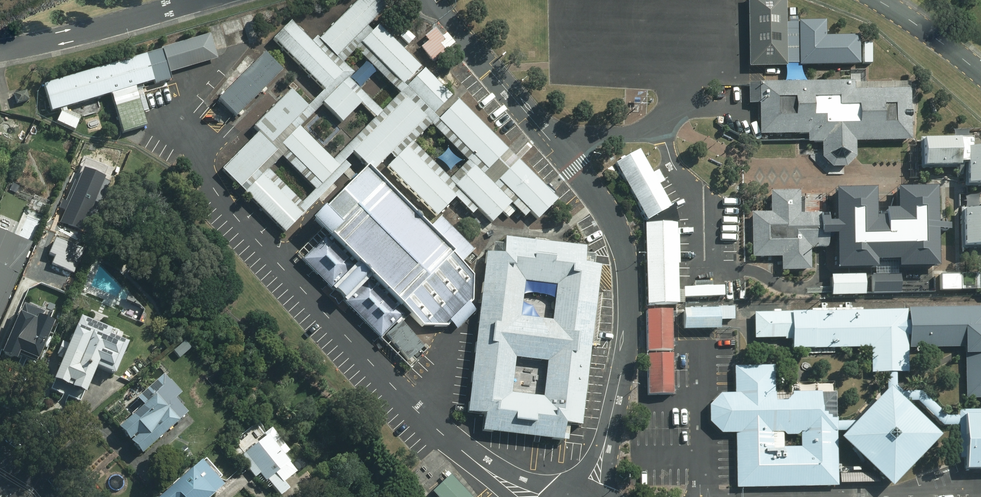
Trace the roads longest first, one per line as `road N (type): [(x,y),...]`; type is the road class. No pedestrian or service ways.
road 1 (residential): [(876,0),(980,75)]

